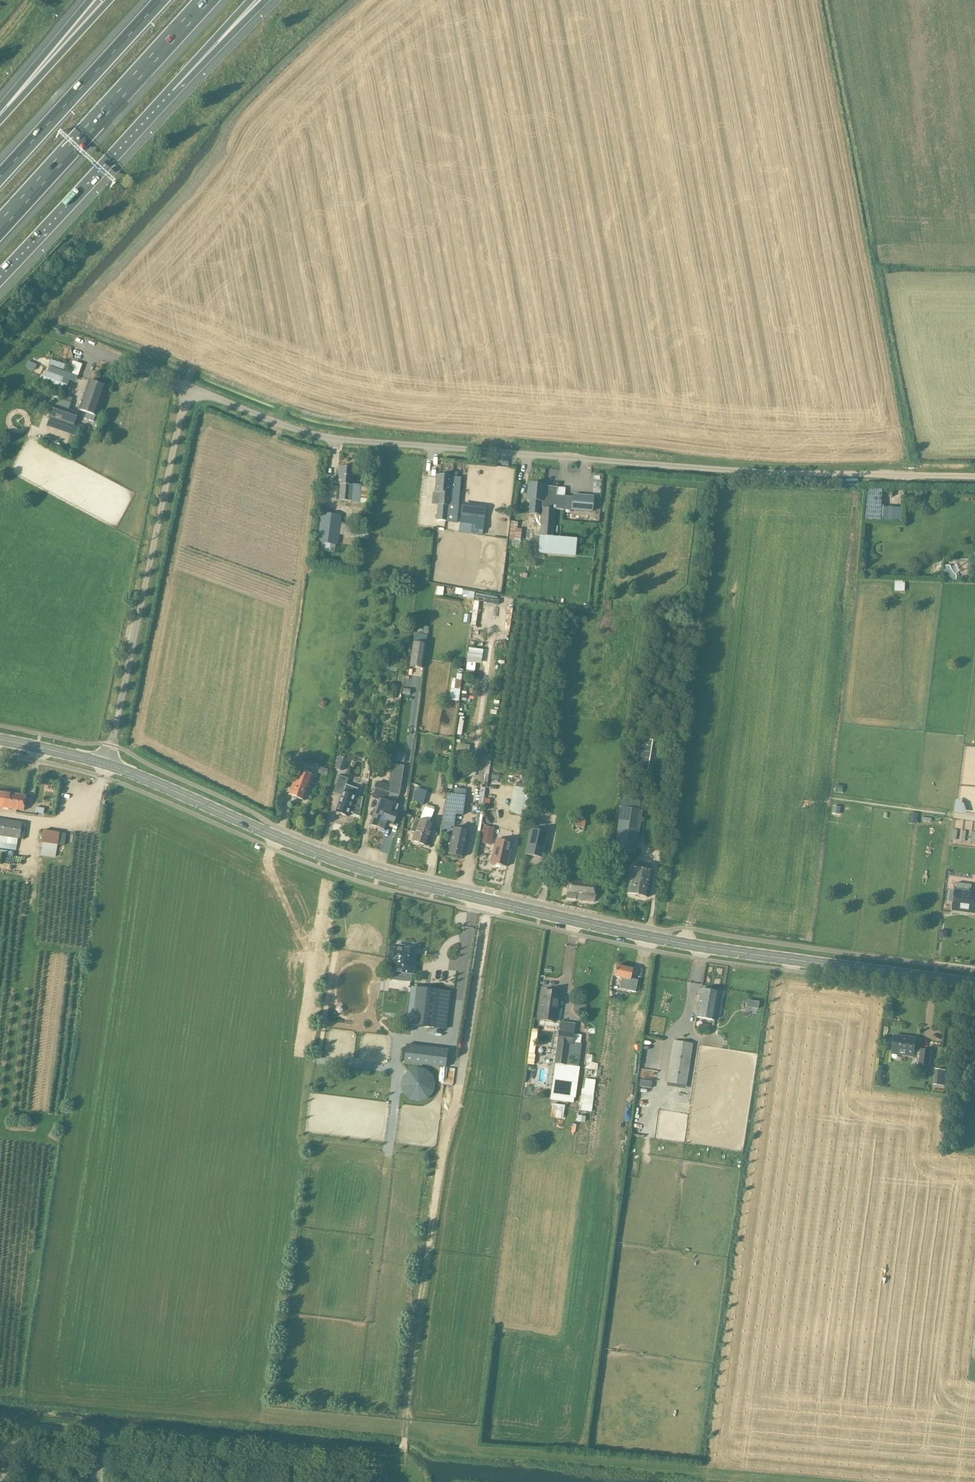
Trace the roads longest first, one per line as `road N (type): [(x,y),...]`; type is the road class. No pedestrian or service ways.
road 1 (secondary): [(974,984),(695,947),(432,888),(339,861),(108,765)]
road 2 (unclassified): [(186,387),(334,441),(974,479)]
road 3 (track): [(408,1481),(402,1458),(445,1136),(490,902)]
road 4 (unclassified): [(108,765),(186,387)]
road 5 (track): [(346,1481),(0,1441)]
road 6 (motorway): [(0,229),(208,0)]
road 7 (motorway): [(0,276),(172,92)]
road 8 (motorway): [(162,0),(0,177)]
road 9 (motorway): [(110,0),(0,119)]
road 10 (motorway): [(90,0),(0,107)]
road 11 (motorway): [(172,92),(266,0)]
road 12 (motorway): [(172,92),(254,0)]

